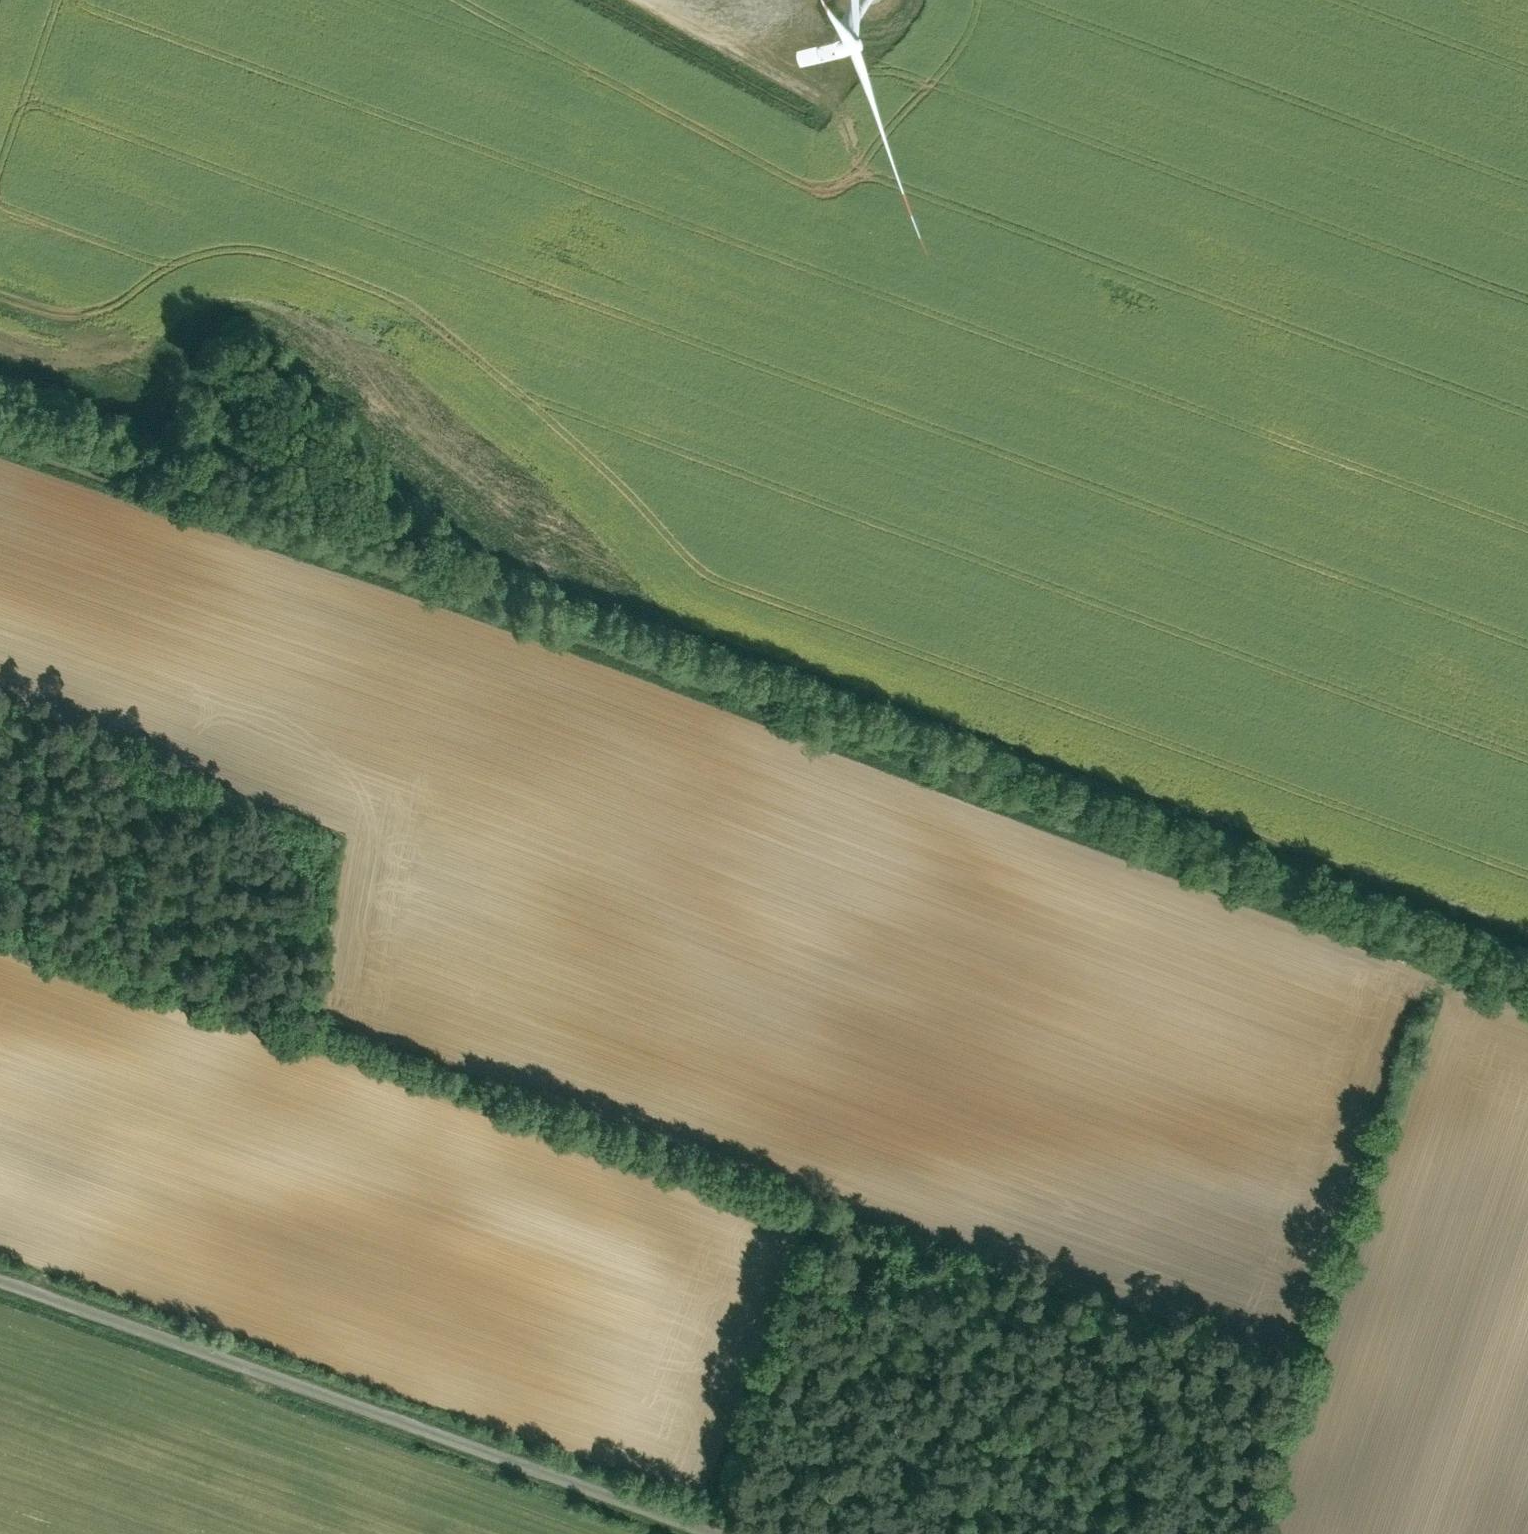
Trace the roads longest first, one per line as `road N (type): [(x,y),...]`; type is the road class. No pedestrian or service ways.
road 1 (track): [(649,0),(1240,318),(1316,355),(1527,431)]
road 2 (unclassified): [(736,1533),(0,1272)]

